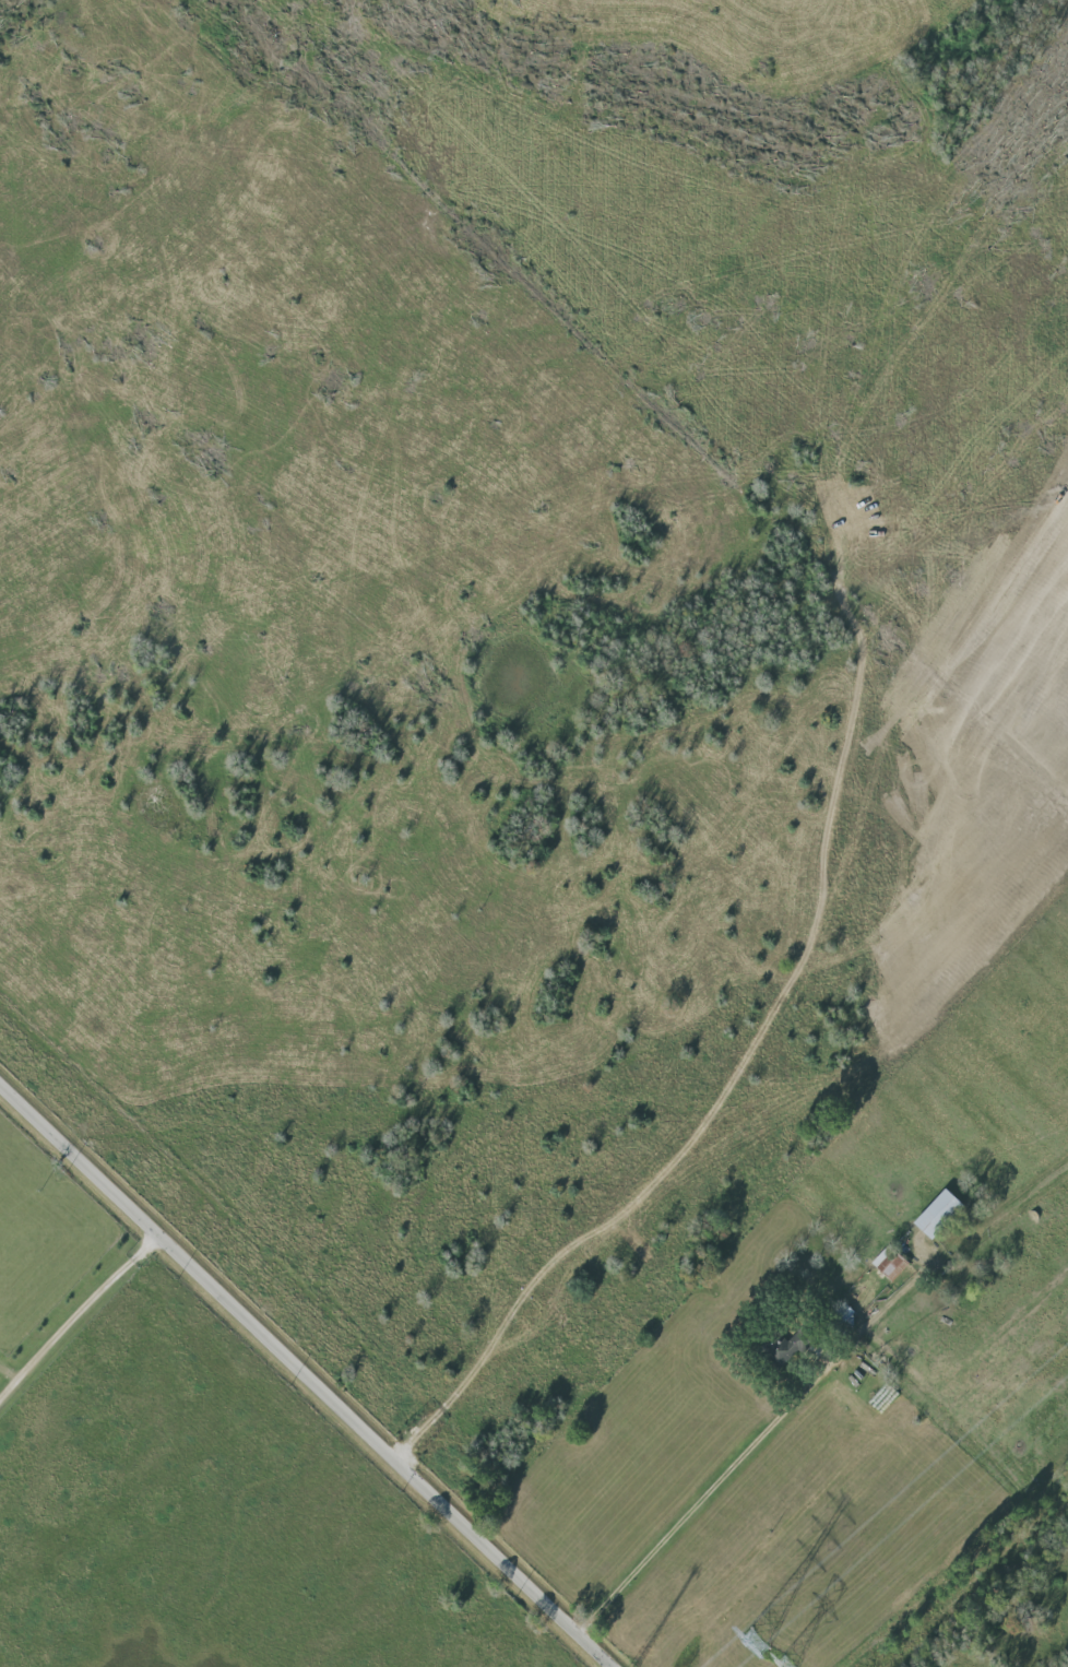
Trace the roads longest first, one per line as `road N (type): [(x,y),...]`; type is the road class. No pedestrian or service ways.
road 1 (tertiary): [(618,1666),(0,1081)]
road 2 (residential): [(1067,1176),(849,1352),(708,1509),(579,1630)]

